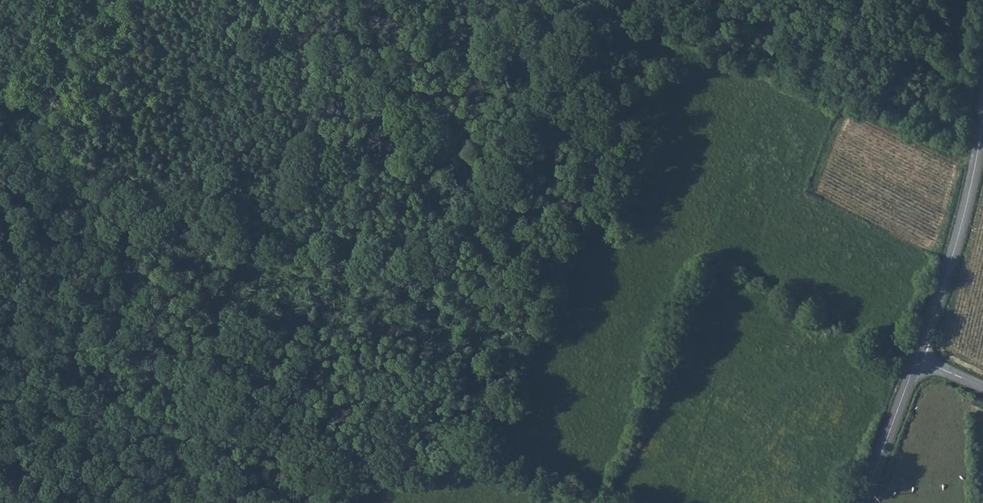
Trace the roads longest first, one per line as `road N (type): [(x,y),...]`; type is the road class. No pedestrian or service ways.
road 1 (tertiary): [(982,124),(919,359)]
road 2 (tertiary): [(919,359),(863,502)]

